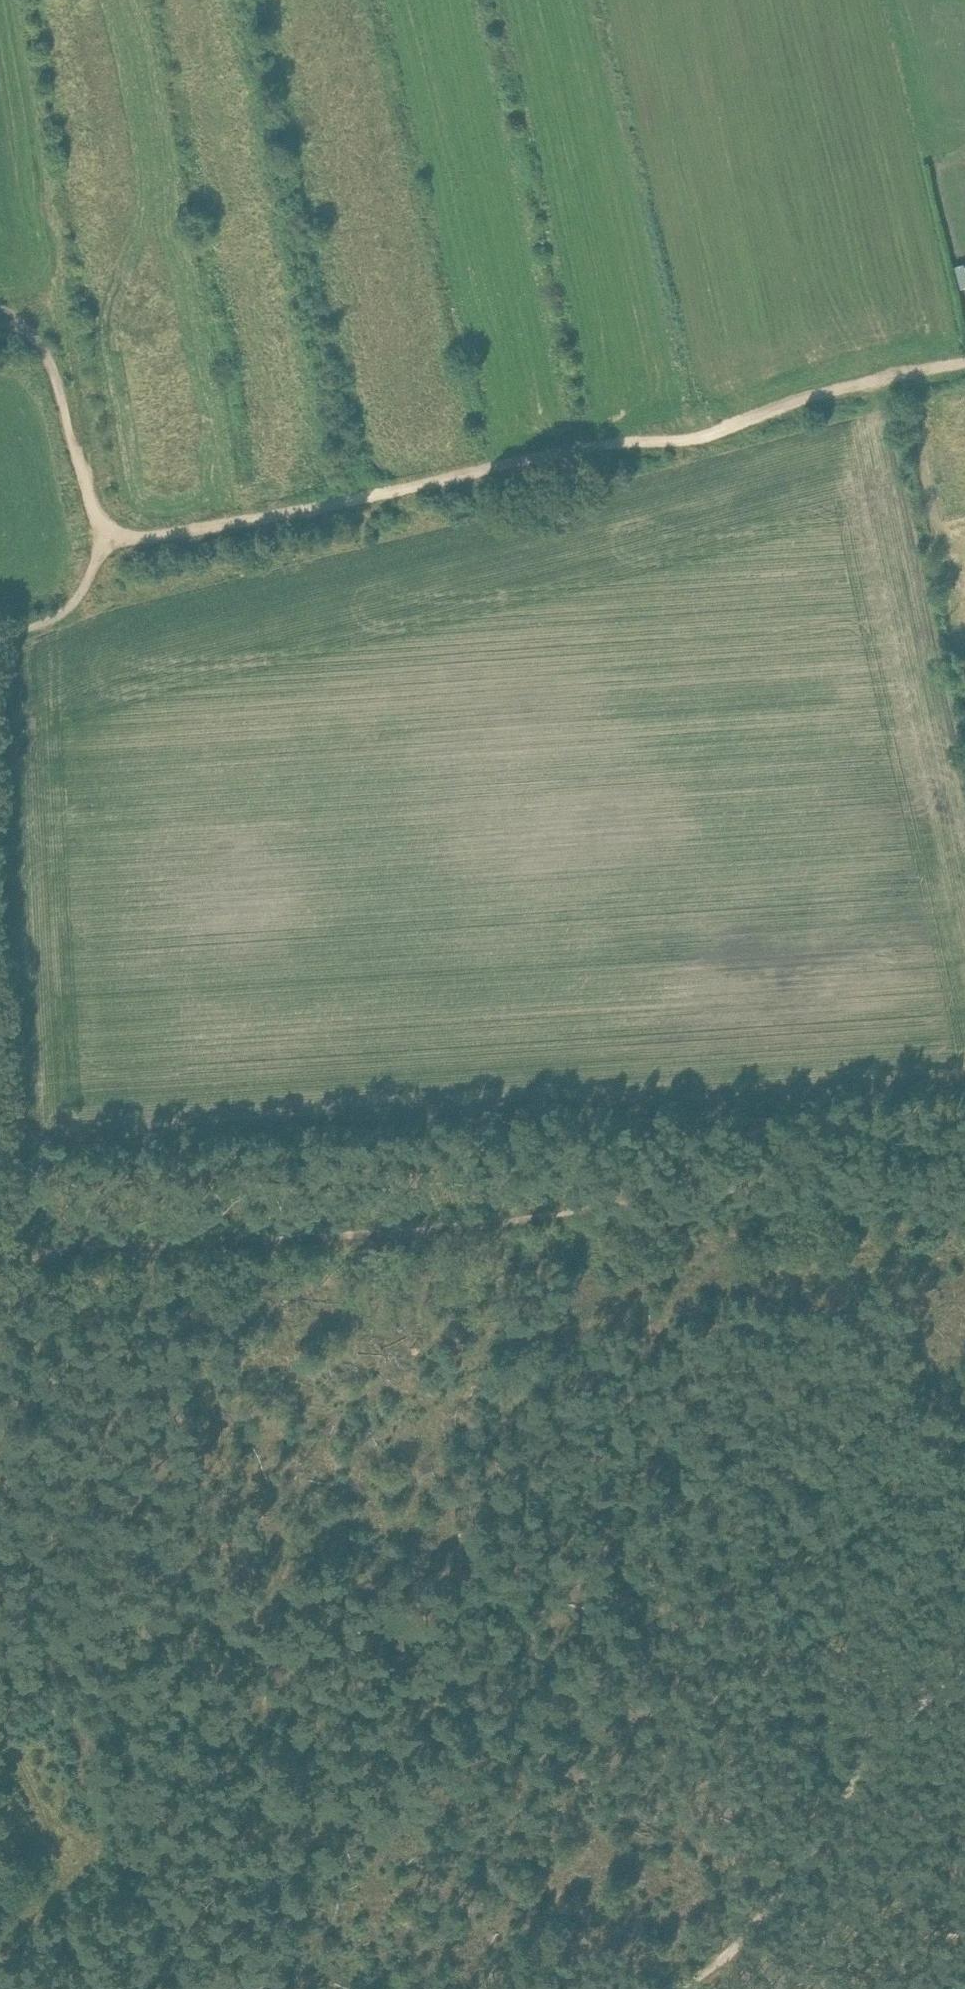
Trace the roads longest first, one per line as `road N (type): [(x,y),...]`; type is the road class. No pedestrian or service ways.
road 1 (track): [(108,537),(238,523),(616,442),(693,439),(798,400),(964,362)]
road 2 (track): [(964,1671),(855,1752),(768,1914),(706,1972),(669,1988)]
road 3 (track): [(108,537),(55,373),(34,339),(0,321)]
road 4 (track): [(0,652),(55,618),(108,537)]

